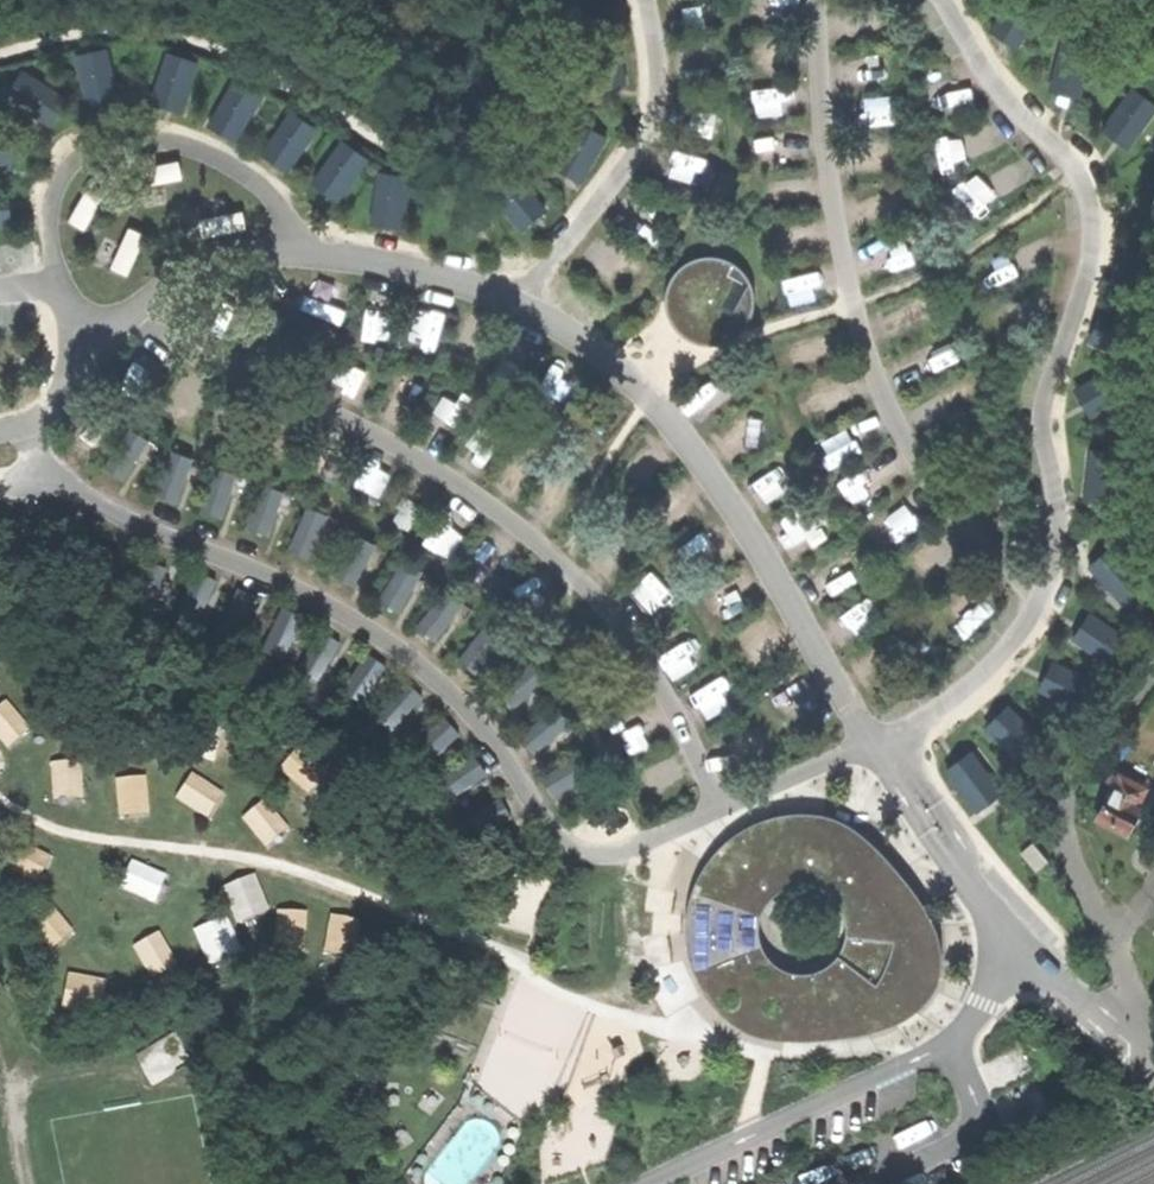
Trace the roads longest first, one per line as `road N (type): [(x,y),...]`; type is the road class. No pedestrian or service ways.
road 1 (residential): [(1153,1061),(1116,940)]

